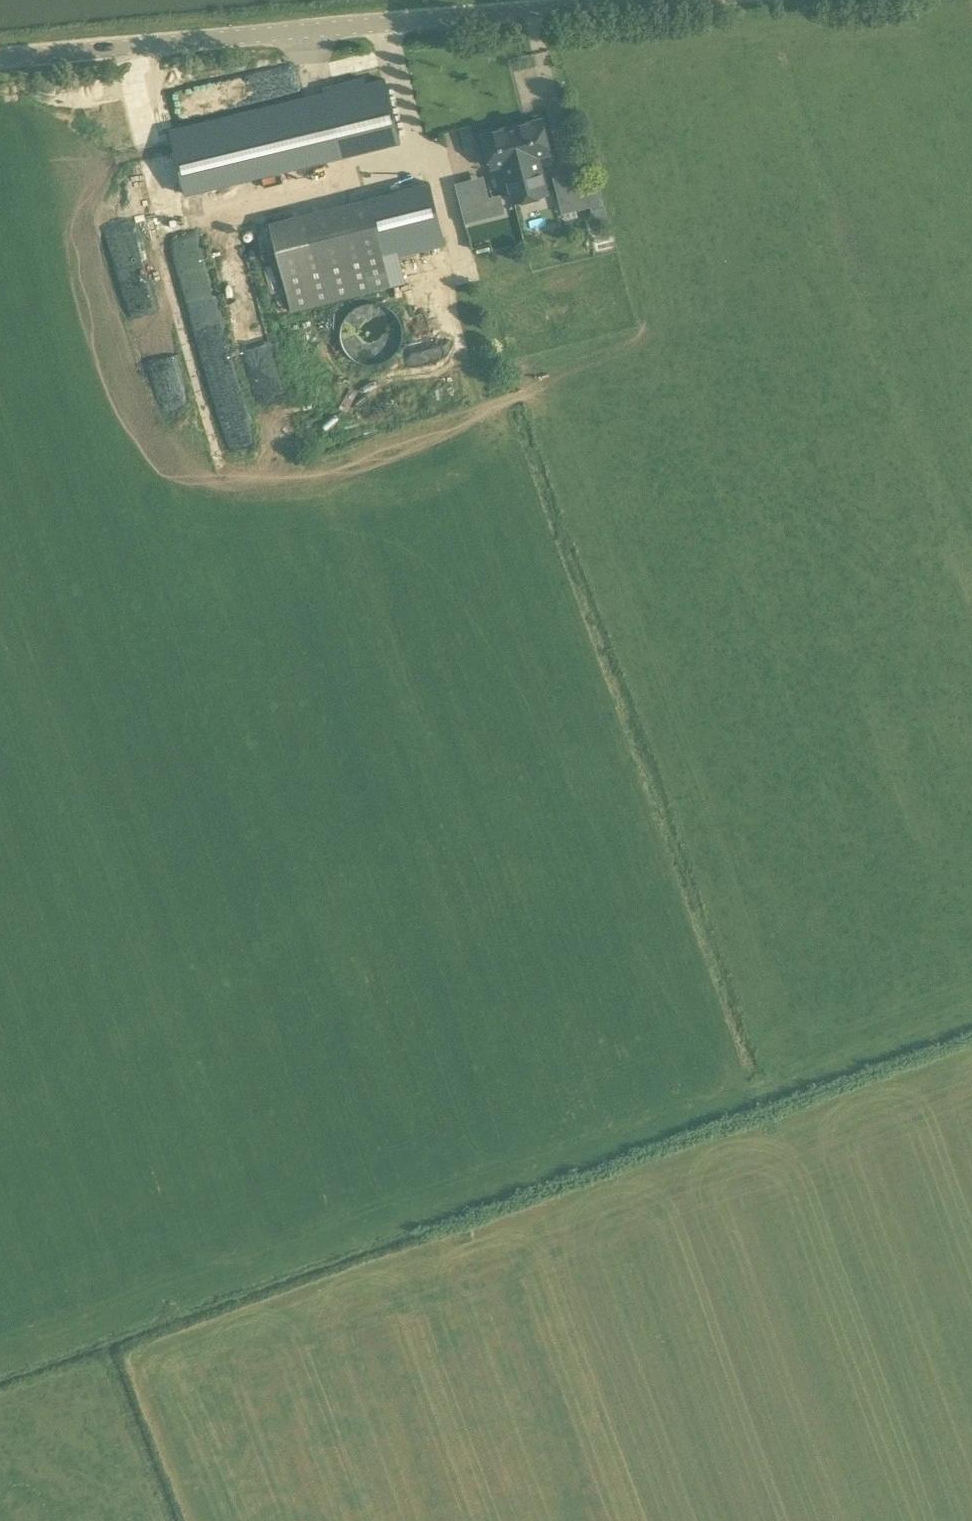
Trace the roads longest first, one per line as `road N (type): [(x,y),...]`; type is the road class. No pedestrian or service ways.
road 1 (tertiary): [(0,60),(660,0)]

